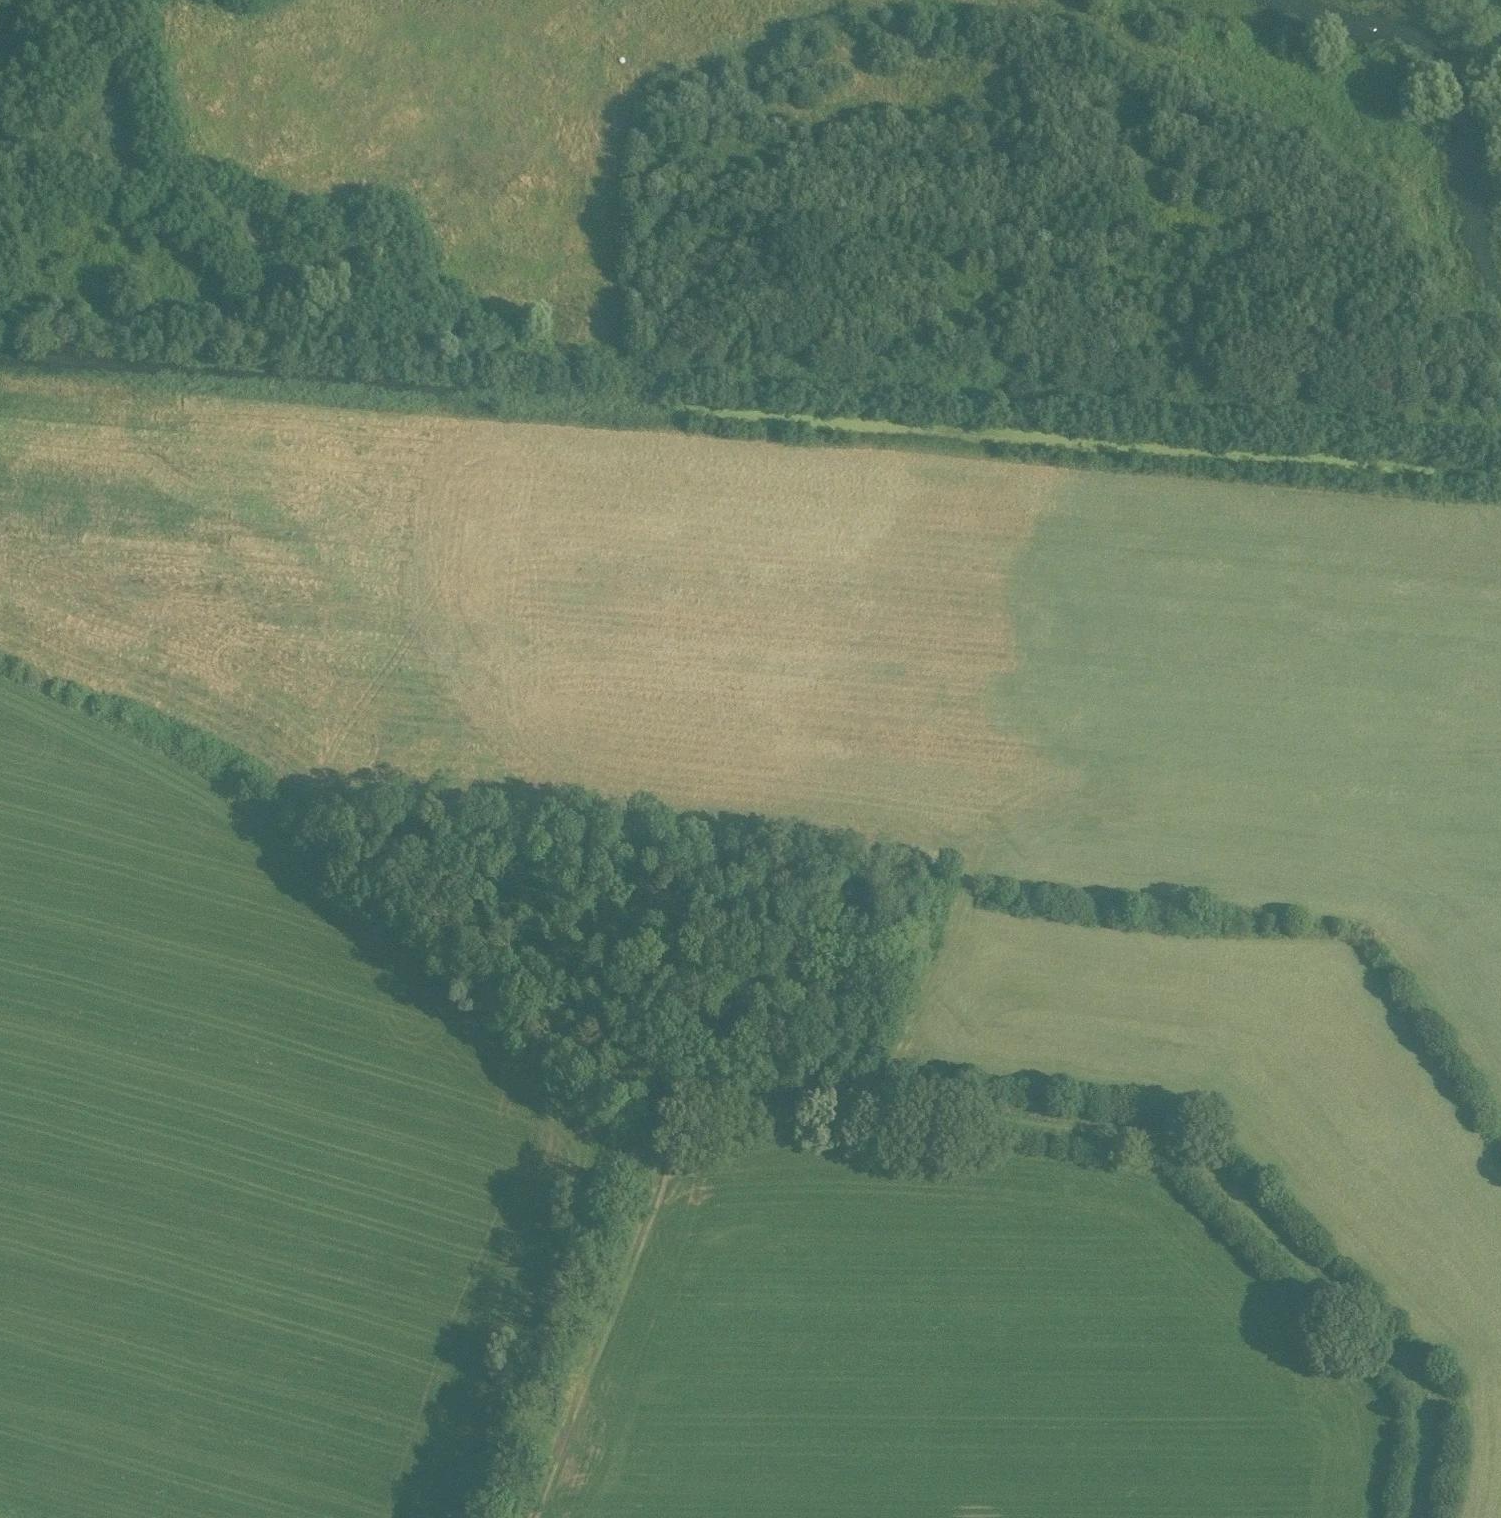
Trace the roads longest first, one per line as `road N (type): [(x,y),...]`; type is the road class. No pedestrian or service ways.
road 1 (track): [(1042,0),(1330,124),(1397,171),(1428,209),(1438,272),(1500,364)]

